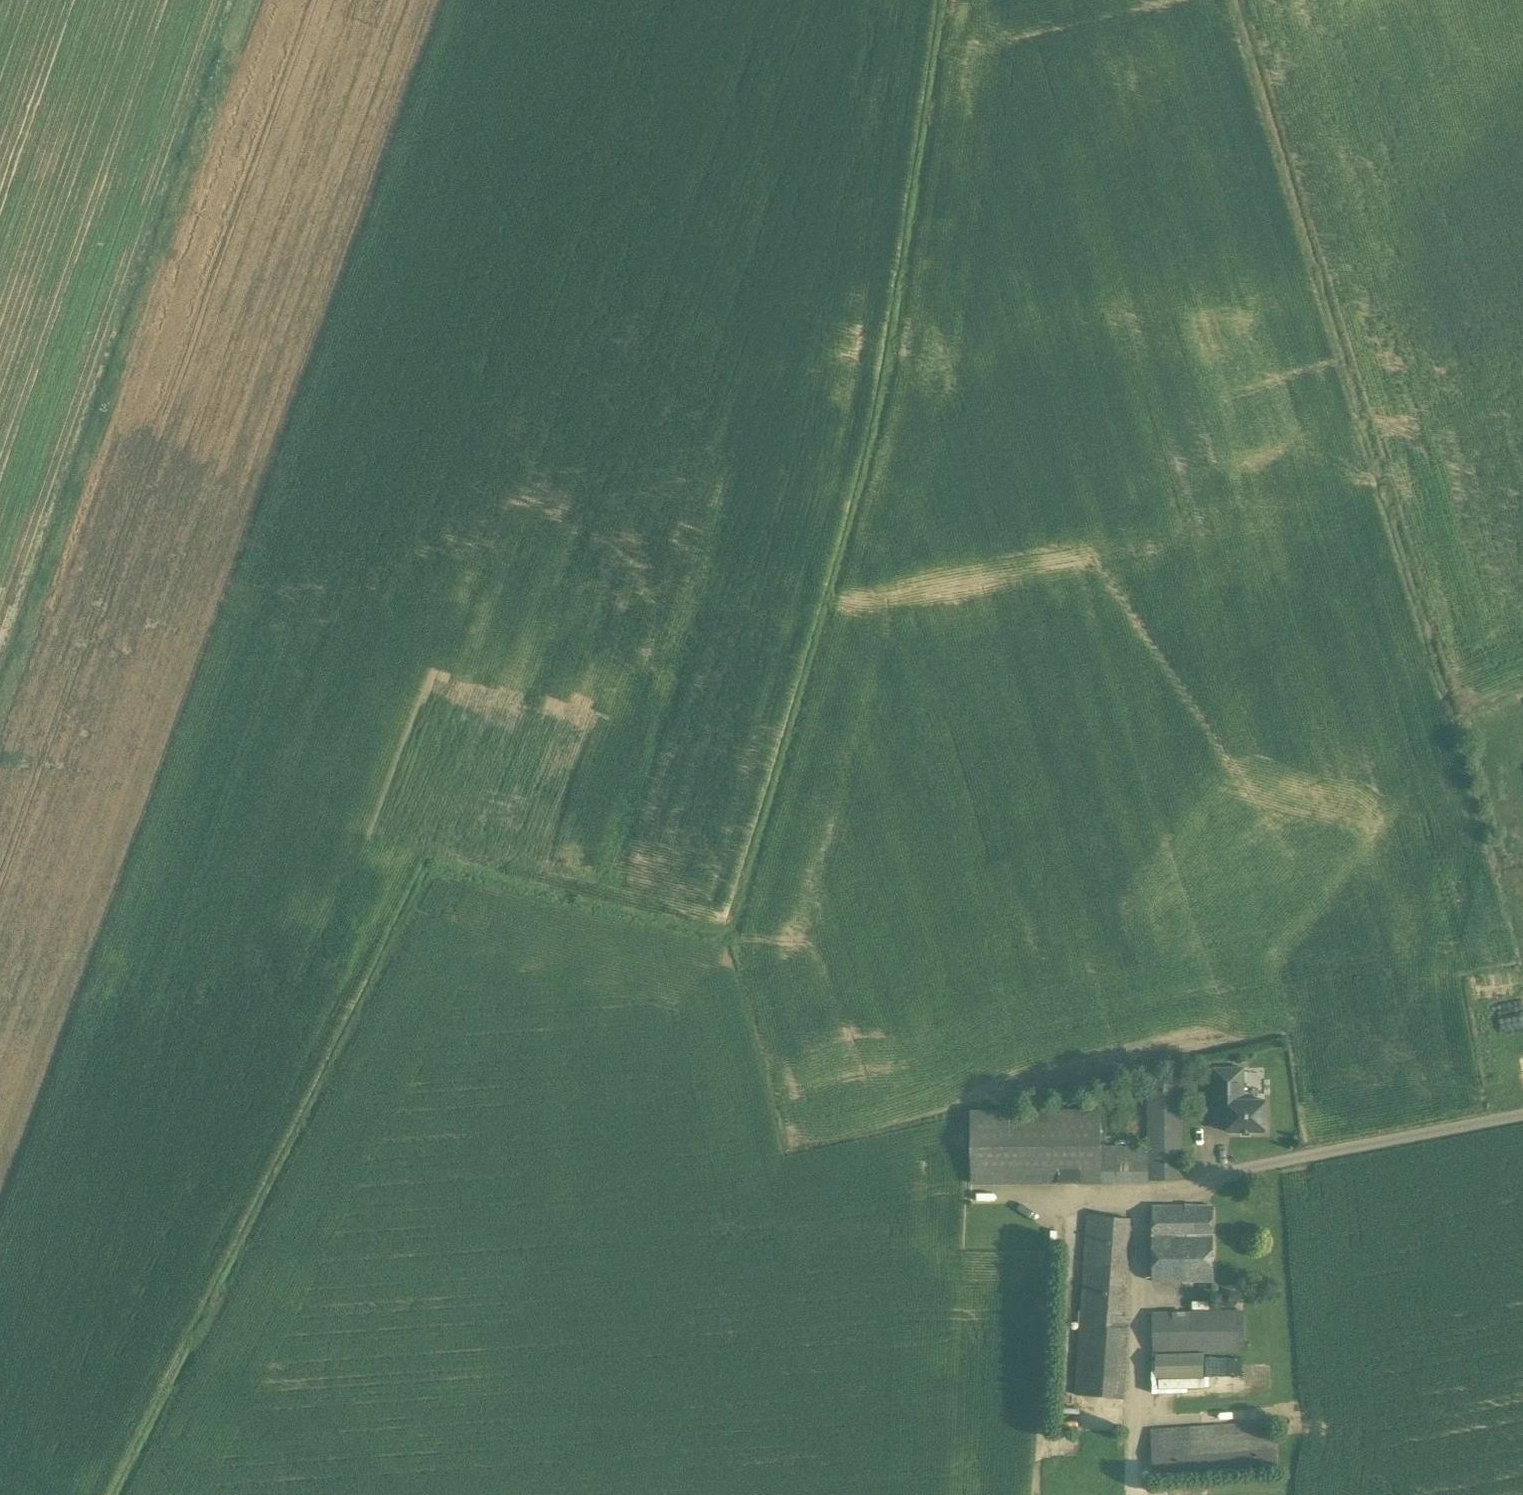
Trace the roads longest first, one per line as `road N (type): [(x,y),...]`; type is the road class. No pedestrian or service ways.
road 1 (unclassified): [(1291,1159),(1522,1120)]

